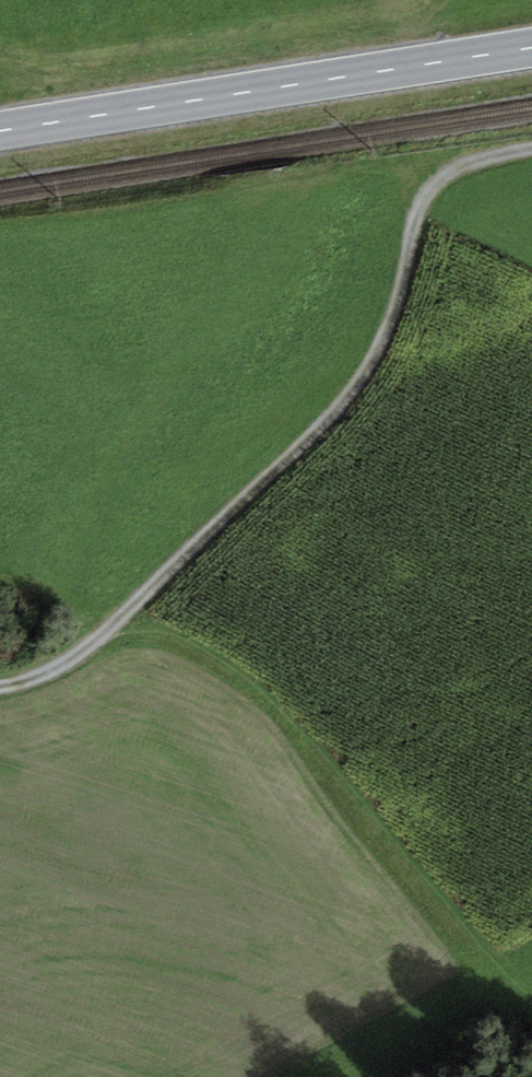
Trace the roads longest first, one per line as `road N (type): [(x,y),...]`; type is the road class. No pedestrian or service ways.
road 1 (track): [(0,690),(19,692),(78,660),(350,401),(394,316),(415,218),(440,180),(482,160),(531,152)]
road 2 (track): [(531,993),(416,868),(276,686),(175,629),(126,613)]
road 3 (primary): [(531,46),(0,129)]

